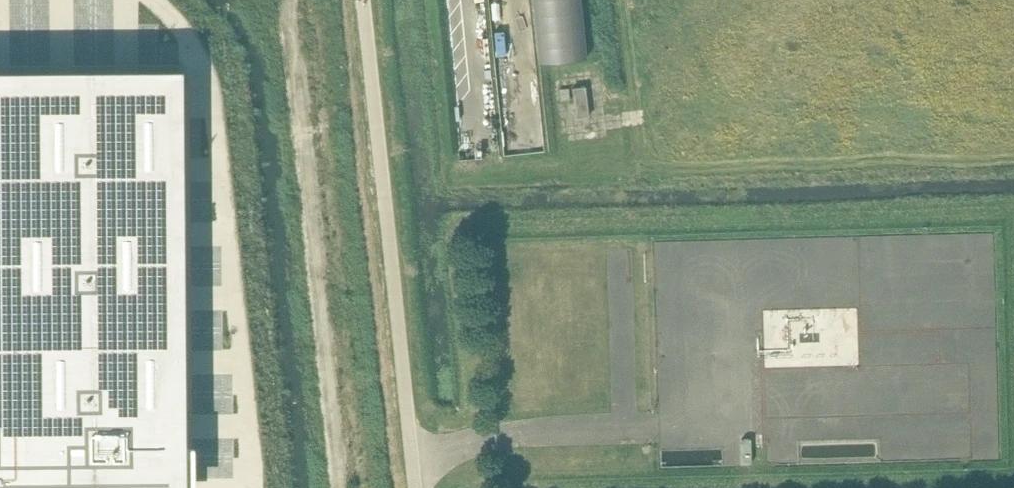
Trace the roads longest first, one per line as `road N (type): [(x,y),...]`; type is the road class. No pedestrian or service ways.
road 1 (tertiary): [(276,0),(292,53),(346,487)]
road 2 (tertiary): [(383,487),(320,0)]
road 3 (tertiary): [(417,487),(364,0)]

